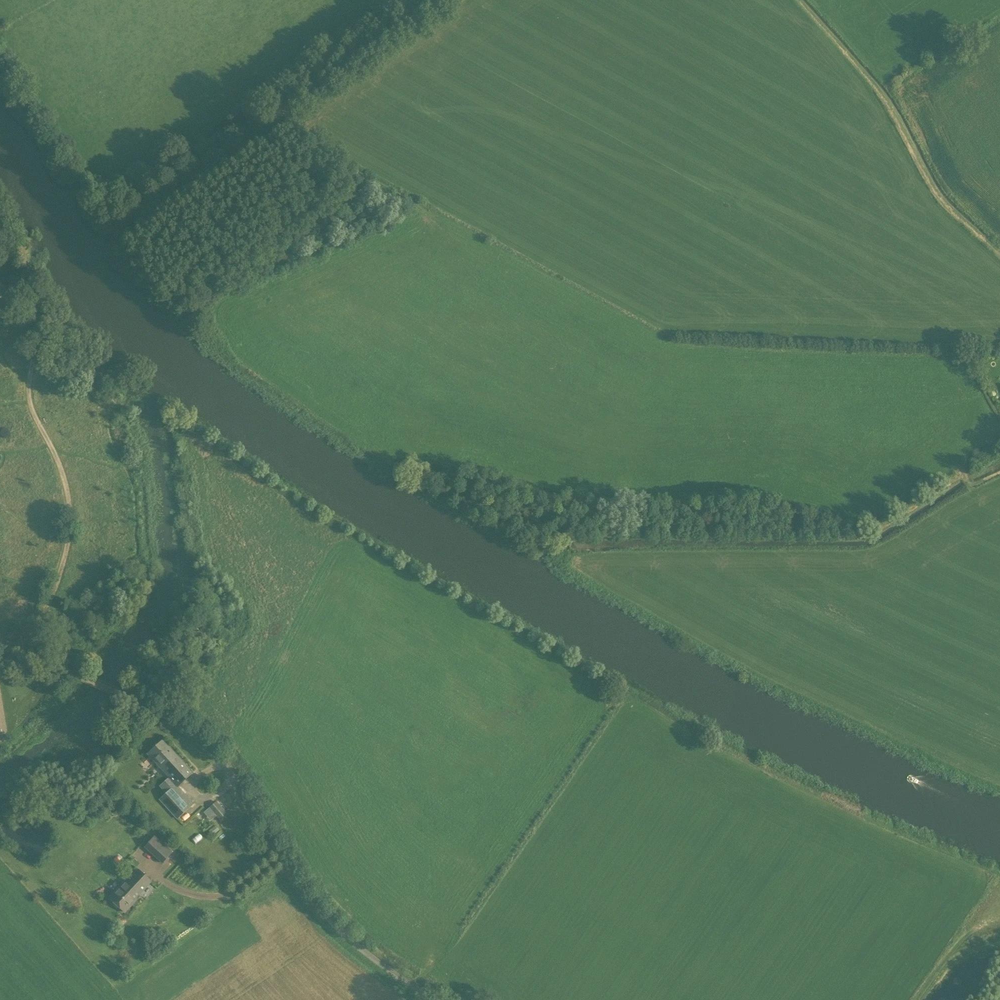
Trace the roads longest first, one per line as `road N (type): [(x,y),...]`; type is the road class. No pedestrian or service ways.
road 1 (unclassified): [(435,999),(315,909),(234,777),(192,733),(83,678)]
road 2 (track): [(438,0),(125,218)]
road 3 (track): [(878,531),(959,477),(974,487),(999,477)]

